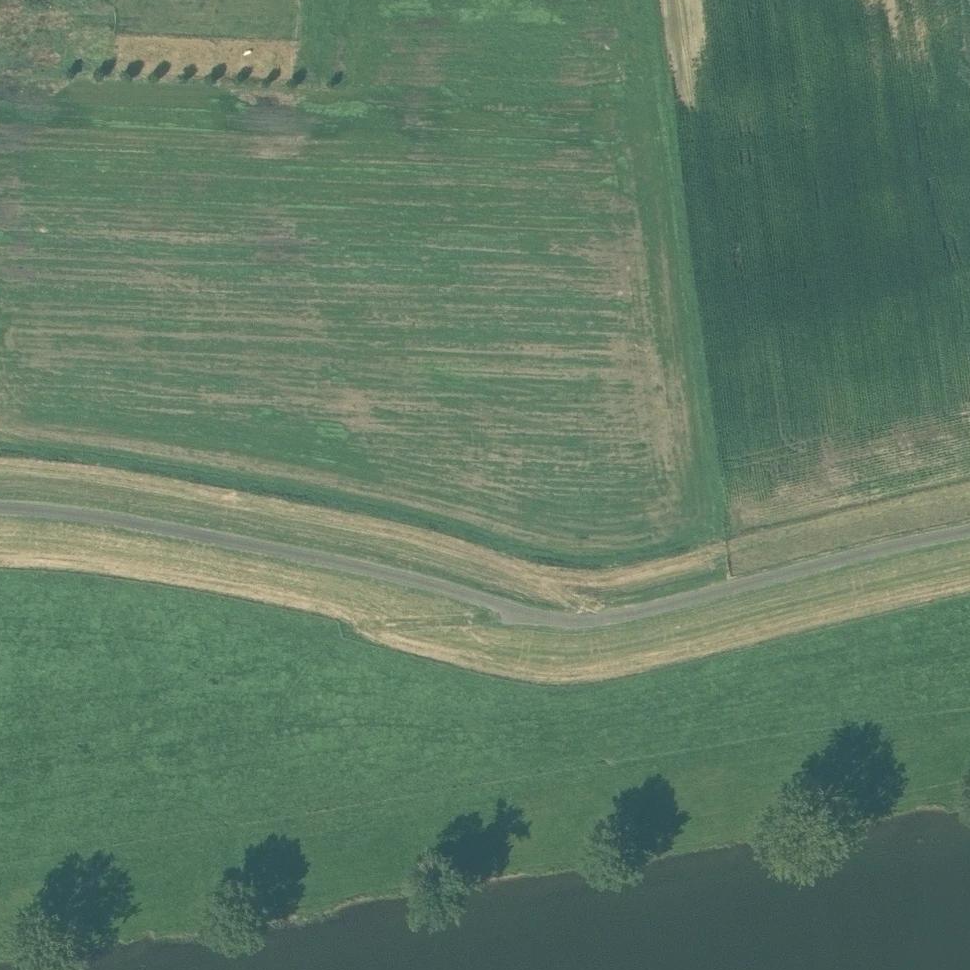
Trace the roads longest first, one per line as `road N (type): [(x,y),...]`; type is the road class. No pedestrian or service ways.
road 1 (unclassified): [(0,509),(100,519),(345,565),(572,625),(969,532)]

